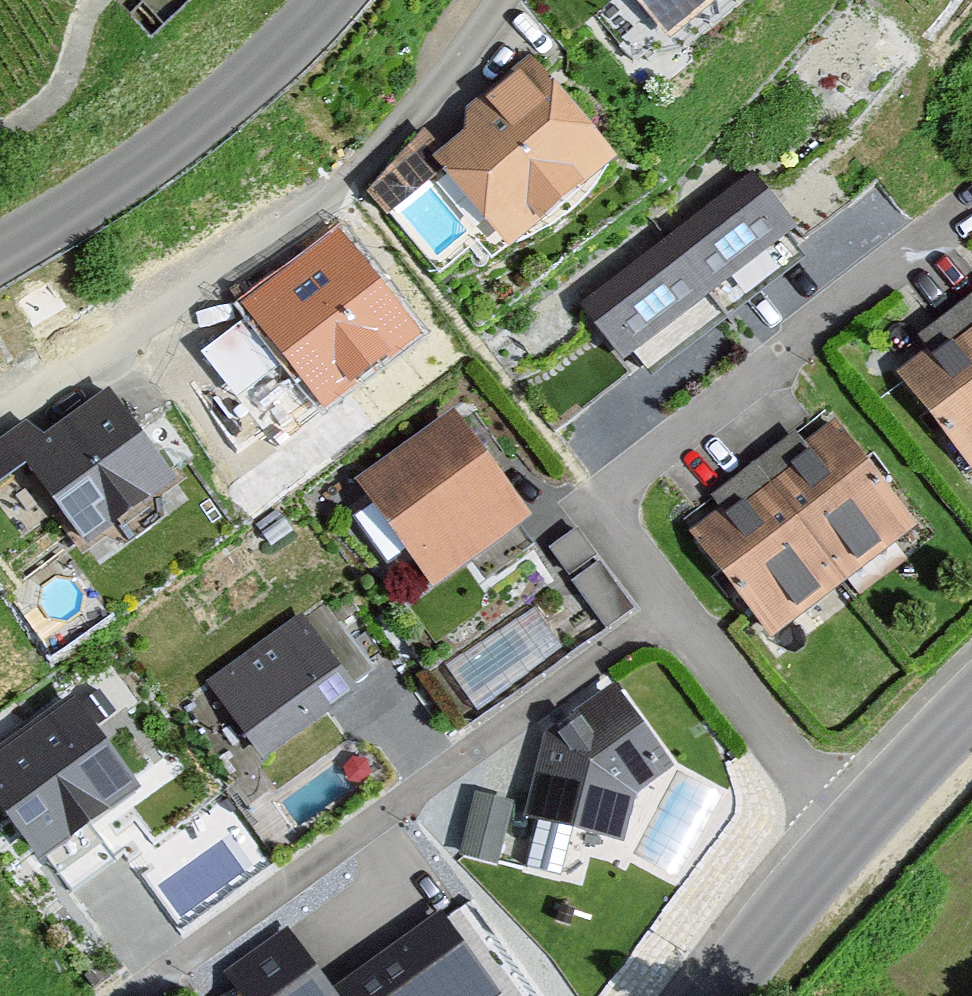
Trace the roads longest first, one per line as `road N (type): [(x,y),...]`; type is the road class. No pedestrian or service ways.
road 1 (residential): [(140,995),(669,607)]
road 2 (residential): [(971,203),(625,481),(616,523),(624,544),(669,607)]
road 3 (tertiary): [(330,0),(197,127),(0,253)]
road 4 (residential): [(669,607),(847,844)]
road 5 (residential): [(487,0),(365,173)]
road 6 (tertiary): [(711,995),(847,844)]
road 7 (tertiary): [(847,844),(971,706)]

